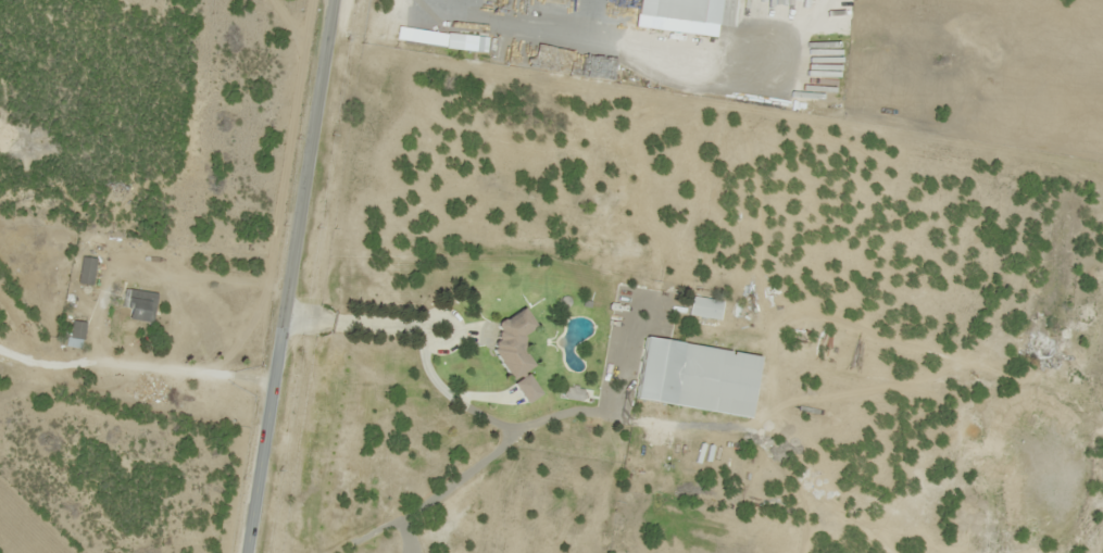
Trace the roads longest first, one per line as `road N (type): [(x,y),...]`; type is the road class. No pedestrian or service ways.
road 1 (residential): [(247,552),(335,0)]

